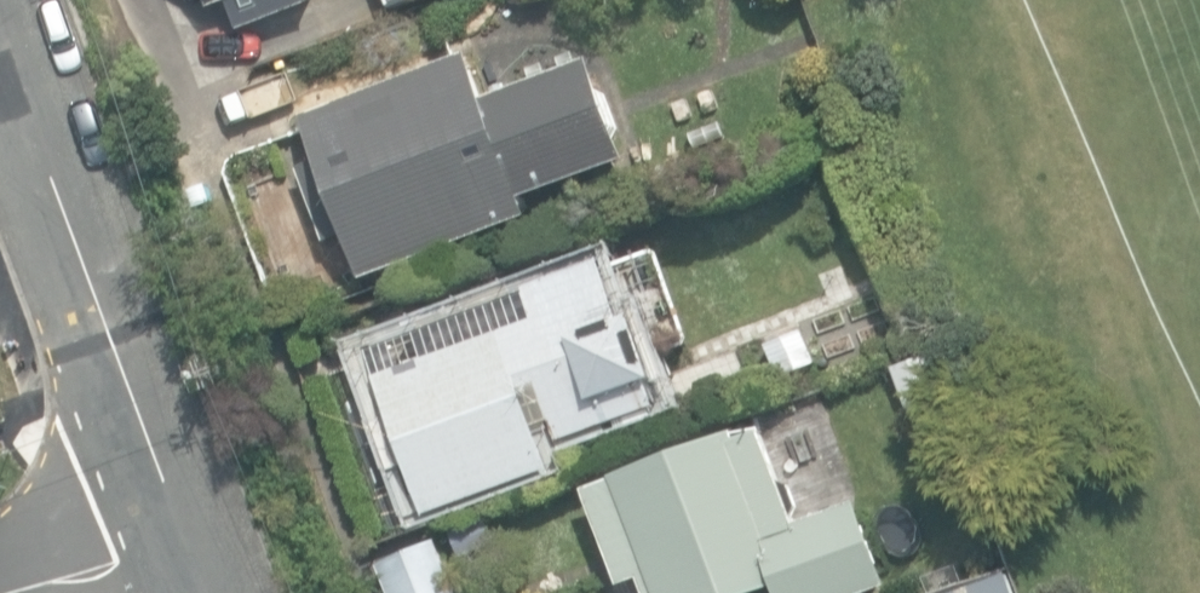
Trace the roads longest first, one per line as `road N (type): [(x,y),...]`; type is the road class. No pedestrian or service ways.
road 1 (residential): [(0,14),(179,512)]
road 2 (residential): [(179,512),(0,580)]

